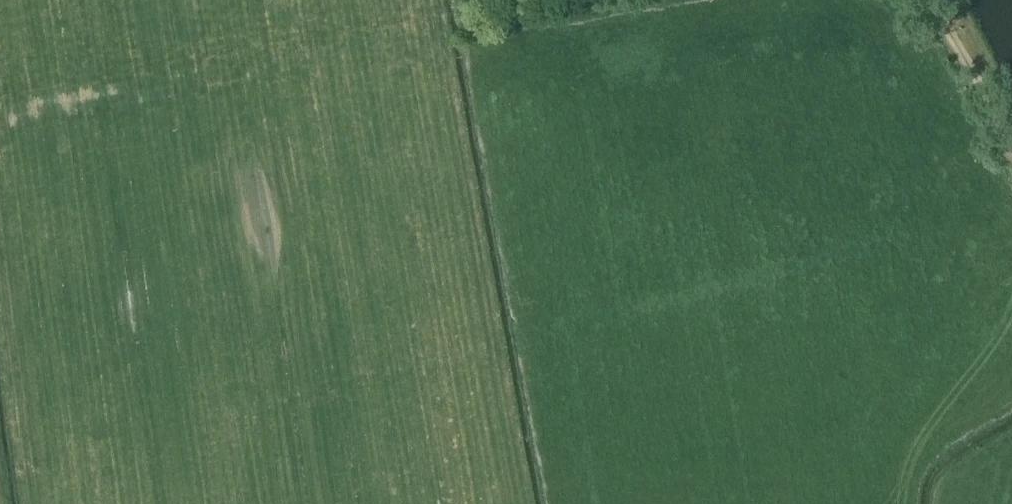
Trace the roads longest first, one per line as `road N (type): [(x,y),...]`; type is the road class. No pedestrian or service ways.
road 1 (unclassified): [(1011,144),(927,0)]

